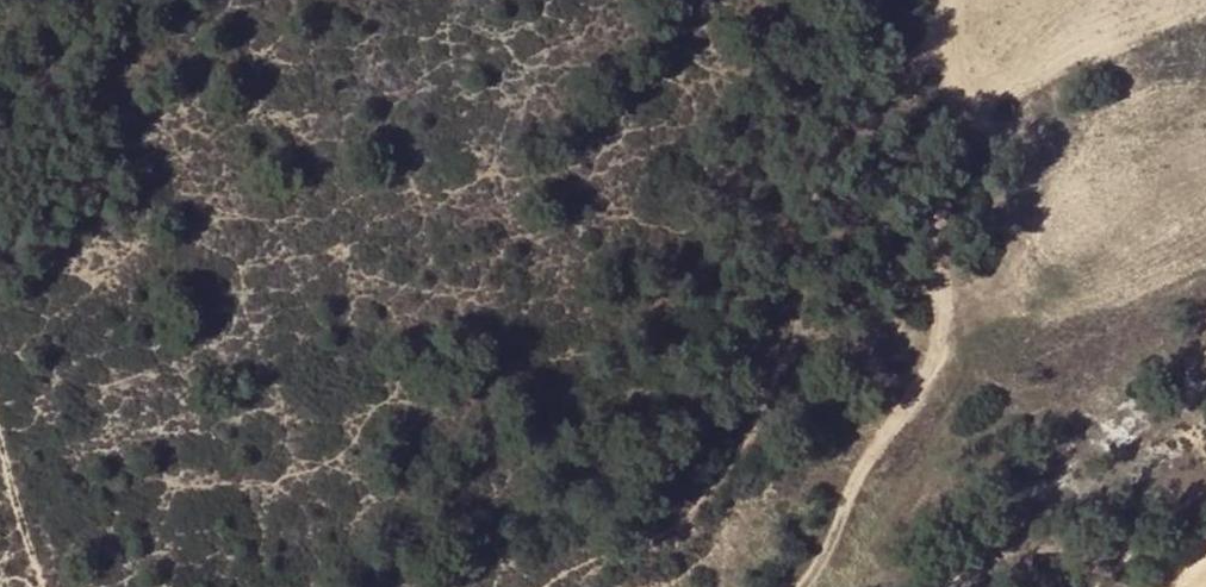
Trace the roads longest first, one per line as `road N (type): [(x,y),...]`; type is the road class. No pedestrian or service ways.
road 1 (track): [(967,0),(957,315),(943,370),(778,586)]
road 2 (track): [(1205,485),(1146,523),(1081,586)]

